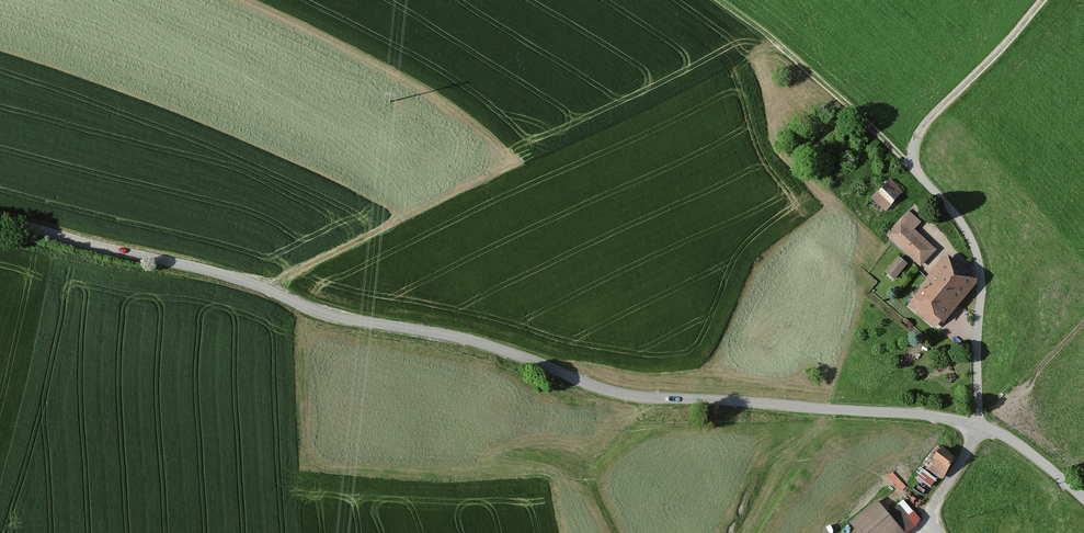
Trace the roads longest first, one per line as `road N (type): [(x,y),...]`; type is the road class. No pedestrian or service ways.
road 1 (tertiary): [(1083,500),(1000,433),(955,420),(608,392),(481,342),(352,322),(219,273),(0,220)]
road 2 (track): [(912,165),(775,39),(720,0)]
road 3 (track): [(277,293),(298,273),(499,176)]
road 4 (track): [(912,165),(919,133),(1044,0)]

